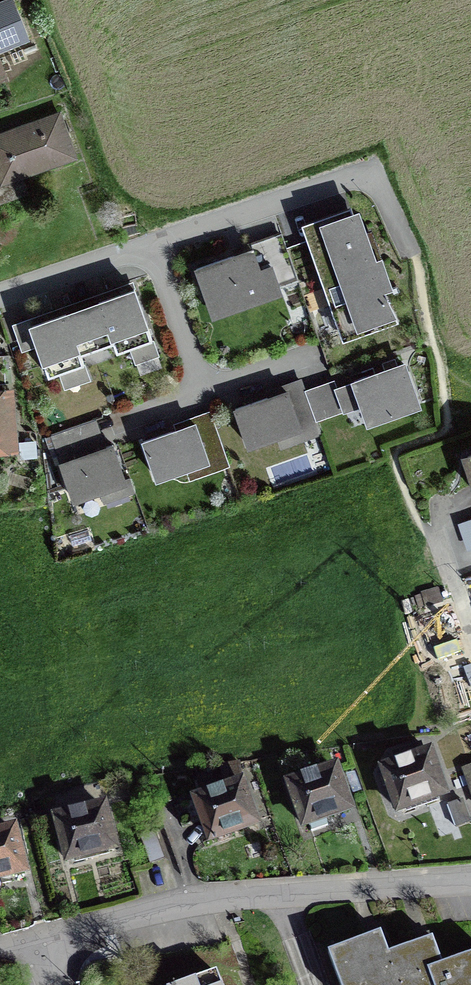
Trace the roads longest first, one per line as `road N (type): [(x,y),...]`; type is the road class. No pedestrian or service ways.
road 1 (residential): [(0,297),(360,176),(380,185),(412,256)]
road 2 (residential): [(39,939),(228,896),(470,880)]

